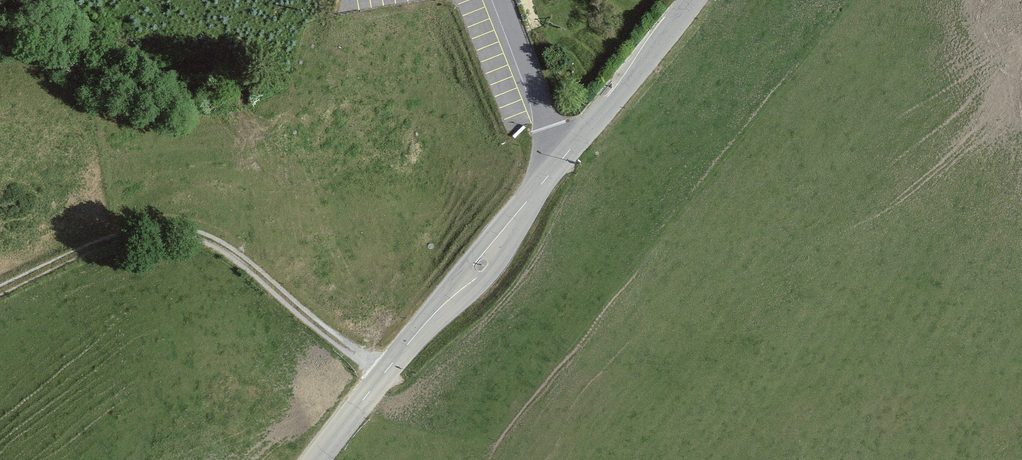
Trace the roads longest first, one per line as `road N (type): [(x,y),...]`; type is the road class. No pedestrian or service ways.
road 1 (track): [(383,372),(318,328),(231,251),(190,232),(144,231),(0,292)]
road 2 (tertiary): [(314,459),(570,151)]
road 3 (tertiary): [(570,151),(692,0)]
road 4 (residential): [(570,151),(551,126),(503,0)]

